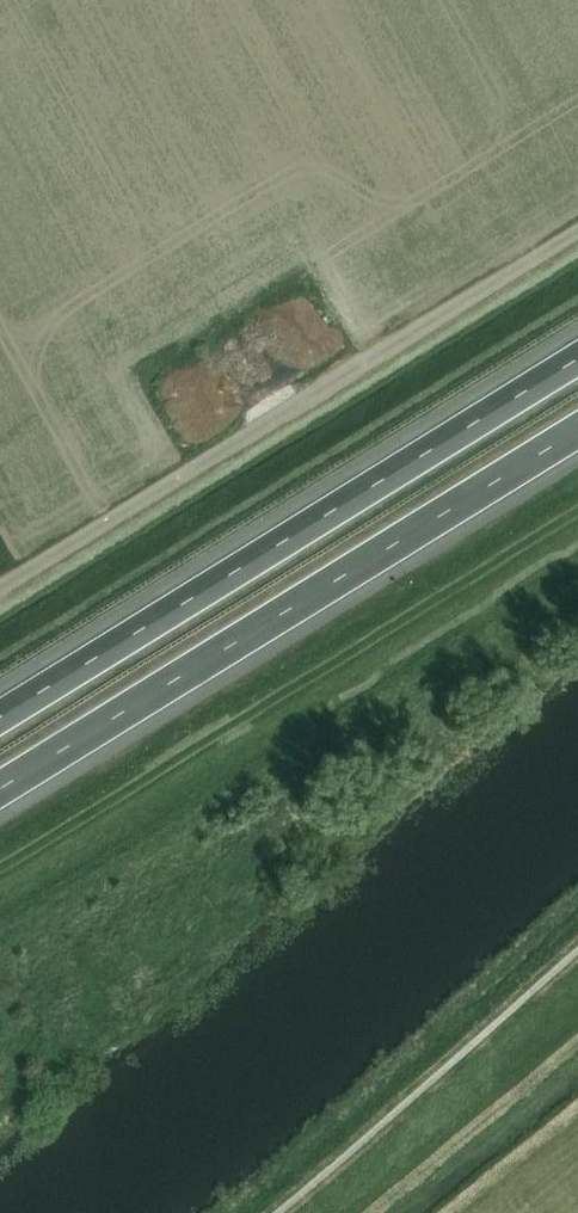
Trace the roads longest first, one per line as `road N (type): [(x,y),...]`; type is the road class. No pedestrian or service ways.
road 1 (motorway): [(0,793),(577,428)]
road 2 (unclassified): [(0,586),(577,227)]
road 3 (motorway): [(577,358),(0,714)]

